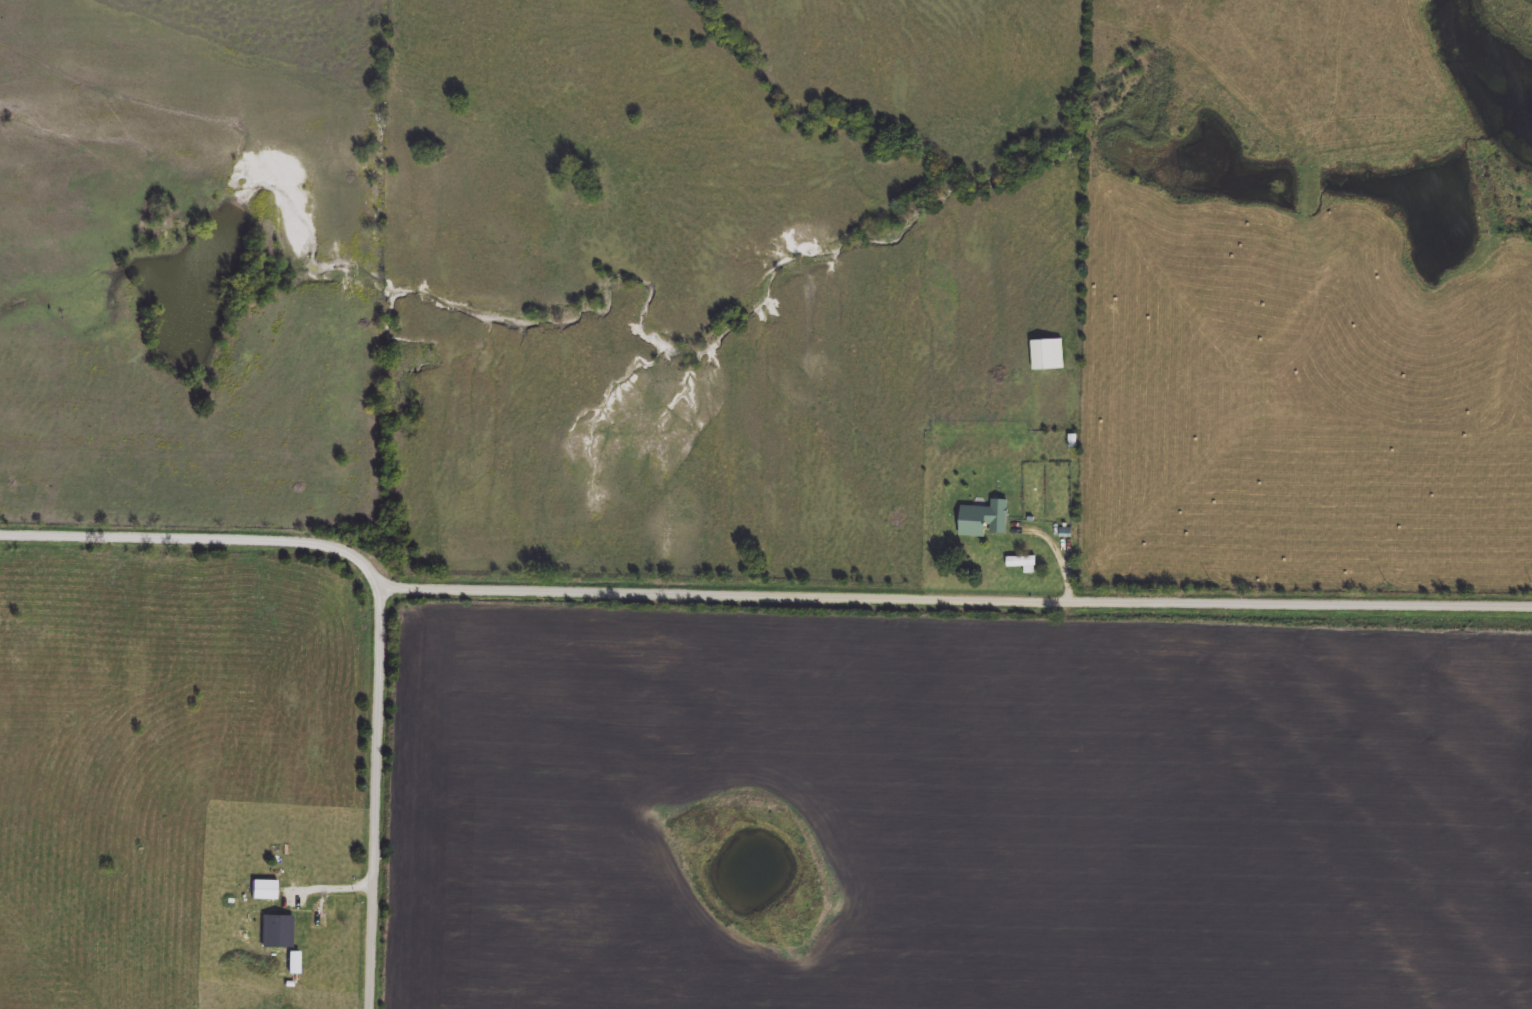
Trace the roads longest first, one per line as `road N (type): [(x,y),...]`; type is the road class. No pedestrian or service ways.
road 1 (residential): [(1531,606),(380,587)]
road 2 (residential): [(369,1008),(380,587)]
road 3 (residential): [(380,587),(364,558),(317,540),(0,530)]

